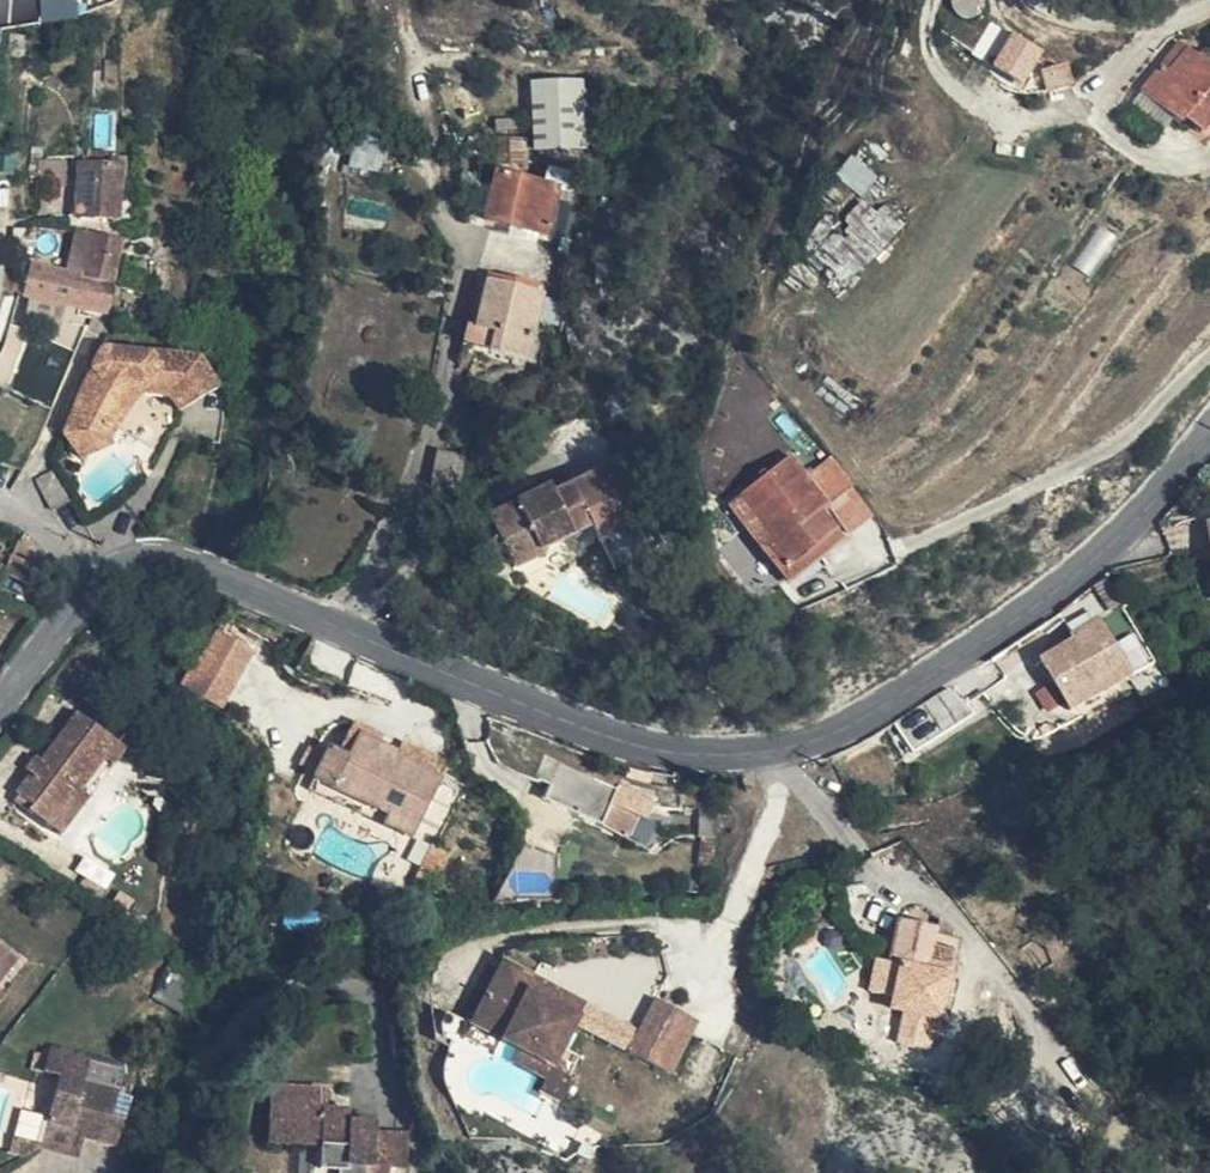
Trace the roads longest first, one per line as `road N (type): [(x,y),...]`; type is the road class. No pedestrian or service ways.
road 1 (tertiary): [(0,708),(104,575),(146,561),(205,571),(510,694),(685,754),(756,753),(820,740),(887,705),(1017,614),(1141,508),(1209,423)]
road 2 (residential): [(1038,0),(1079,13),(1209,12)]

